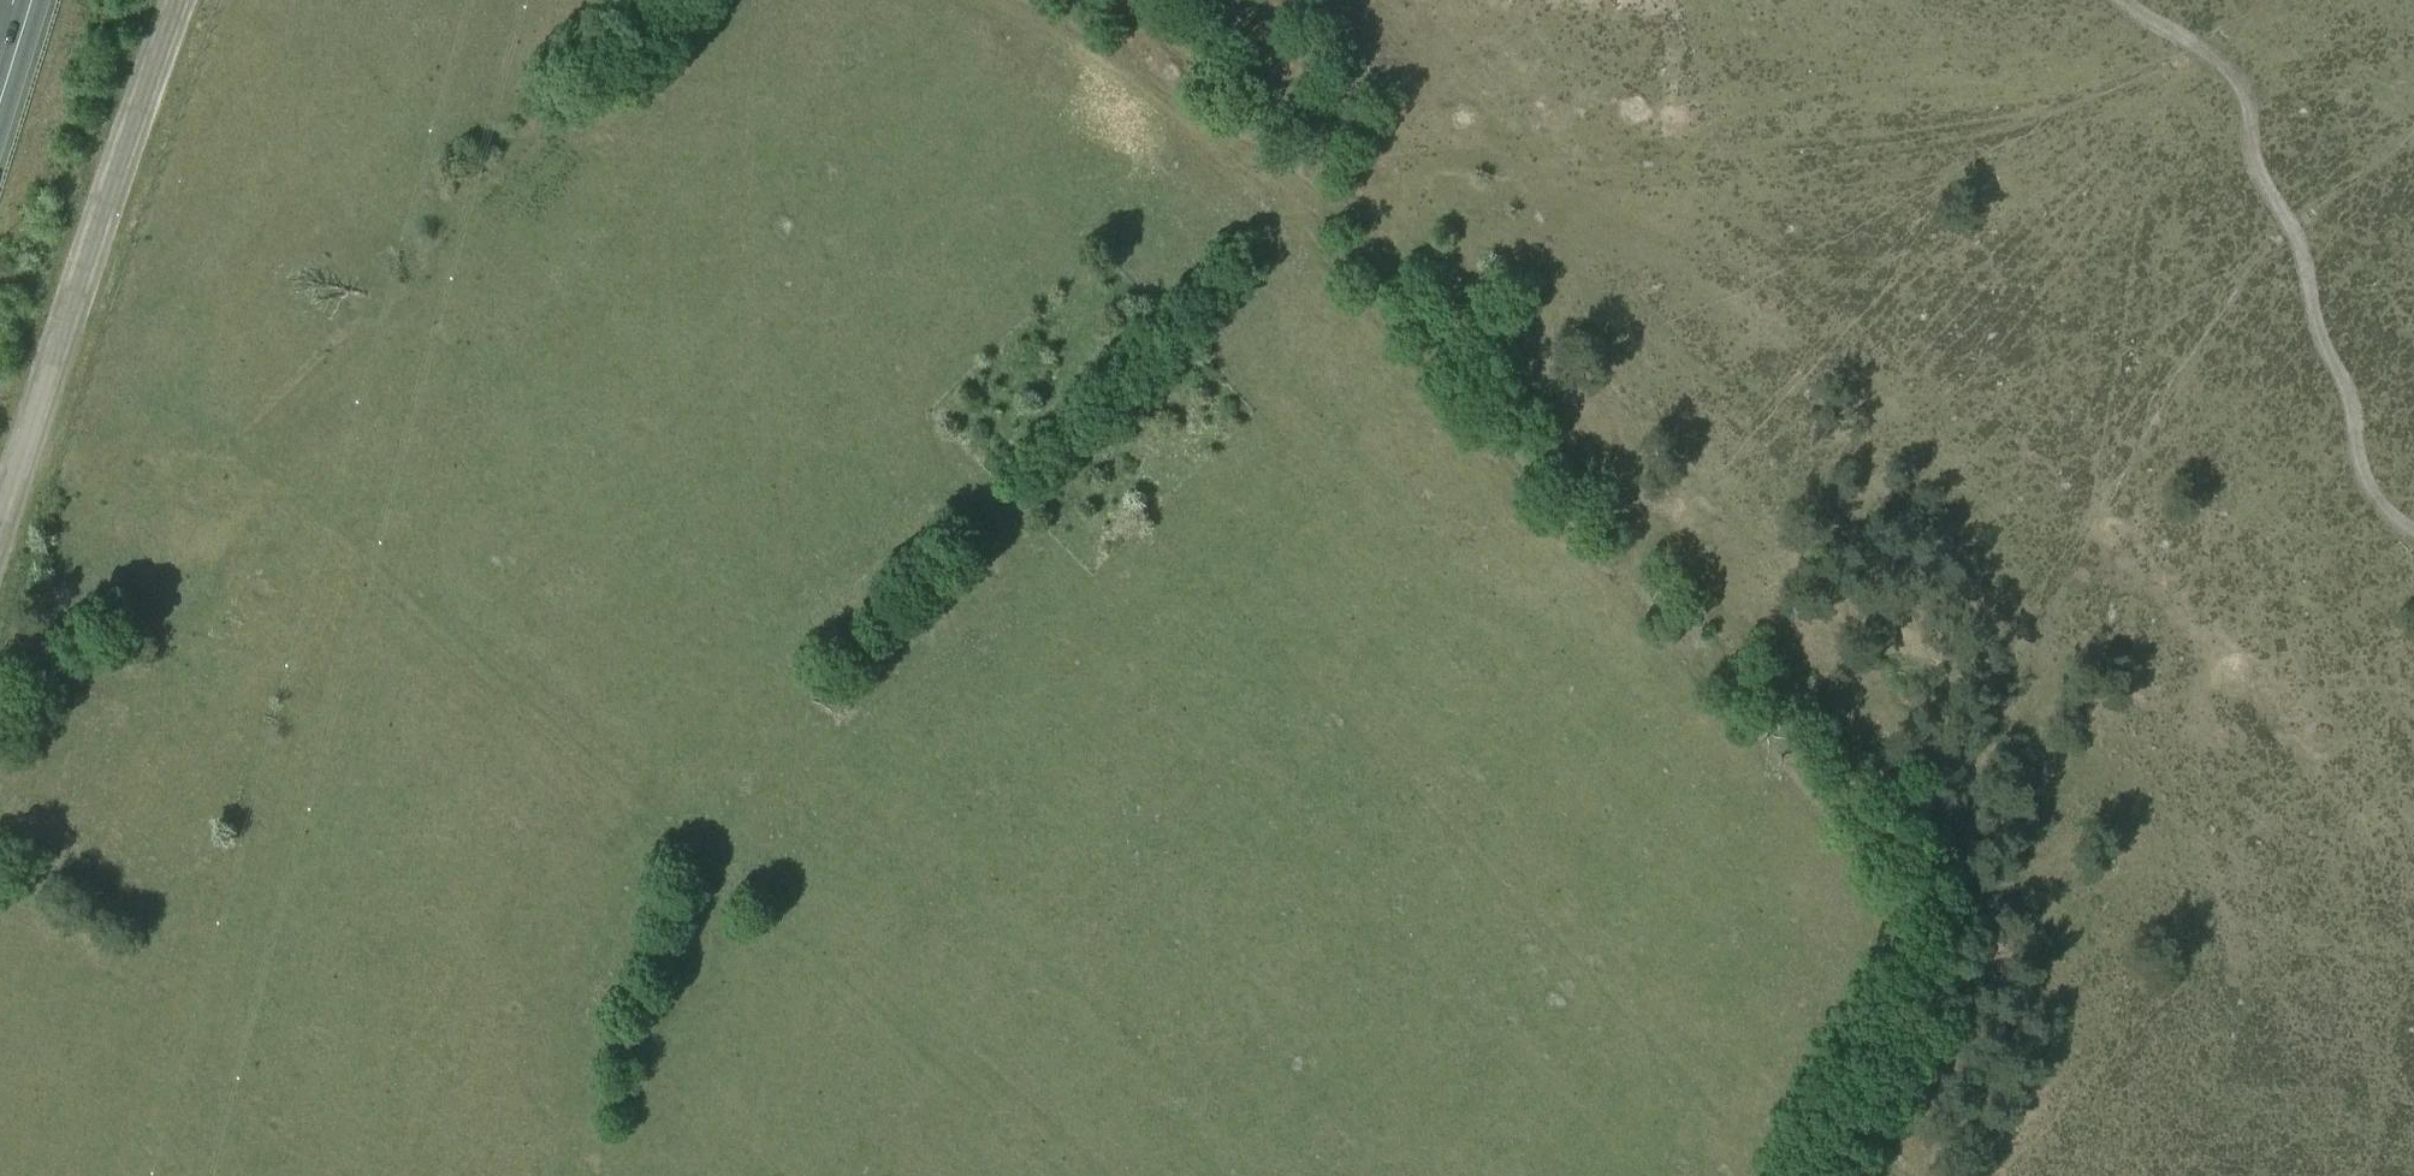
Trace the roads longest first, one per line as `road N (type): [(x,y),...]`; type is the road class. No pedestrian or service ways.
road 1 (track): [(2123,0),(2245,93),(2255,162),(2302,256),(2315,327),(2341,381),(2364,477),(2378,504),(2413,531)]
road 2 (unclassified): [(0,523),(178,0)]

